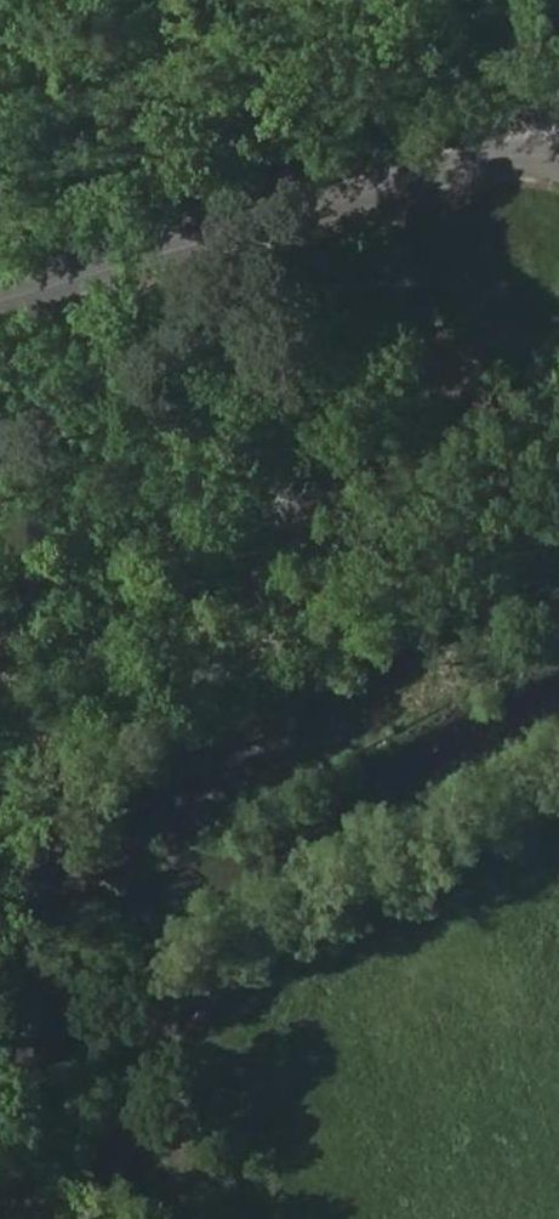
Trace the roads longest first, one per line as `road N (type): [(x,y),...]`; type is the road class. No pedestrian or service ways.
road 1 (tertiary): [(558,161),(479,160),(0,301)]

